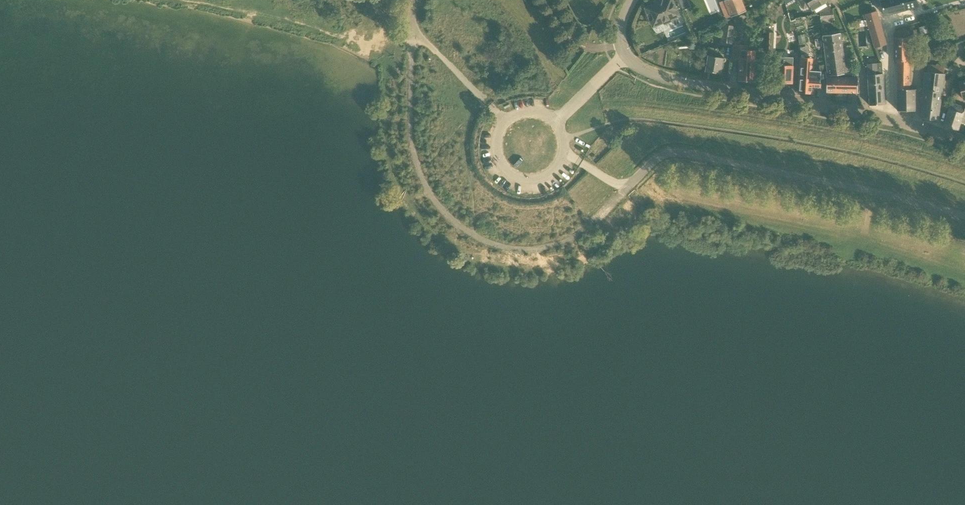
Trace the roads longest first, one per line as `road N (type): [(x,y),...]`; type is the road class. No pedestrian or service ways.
road 1 (unclassified): [(564,152),(625,191),(680,151),(964,214)]
road 2 (tertiary): [(964,142),(875,114),(685,82),(646,71),(625,54)]
road 3 (unclassified): [(557,123),(538,111),(515,114),(500,130),(497,153),(510,172),(531,179),(553,171),(564,152)]

